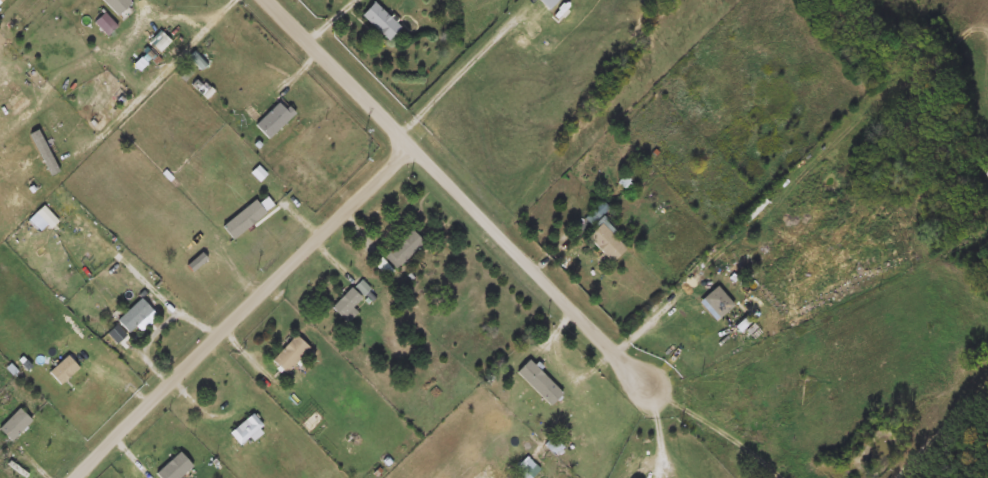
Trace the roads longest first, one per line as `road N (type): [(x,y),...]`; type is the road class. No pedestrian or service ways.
road 1 (residential): [(269,0),(593,331),(759,477)]
road 2 (residential): [(411,143),(76,477)]

